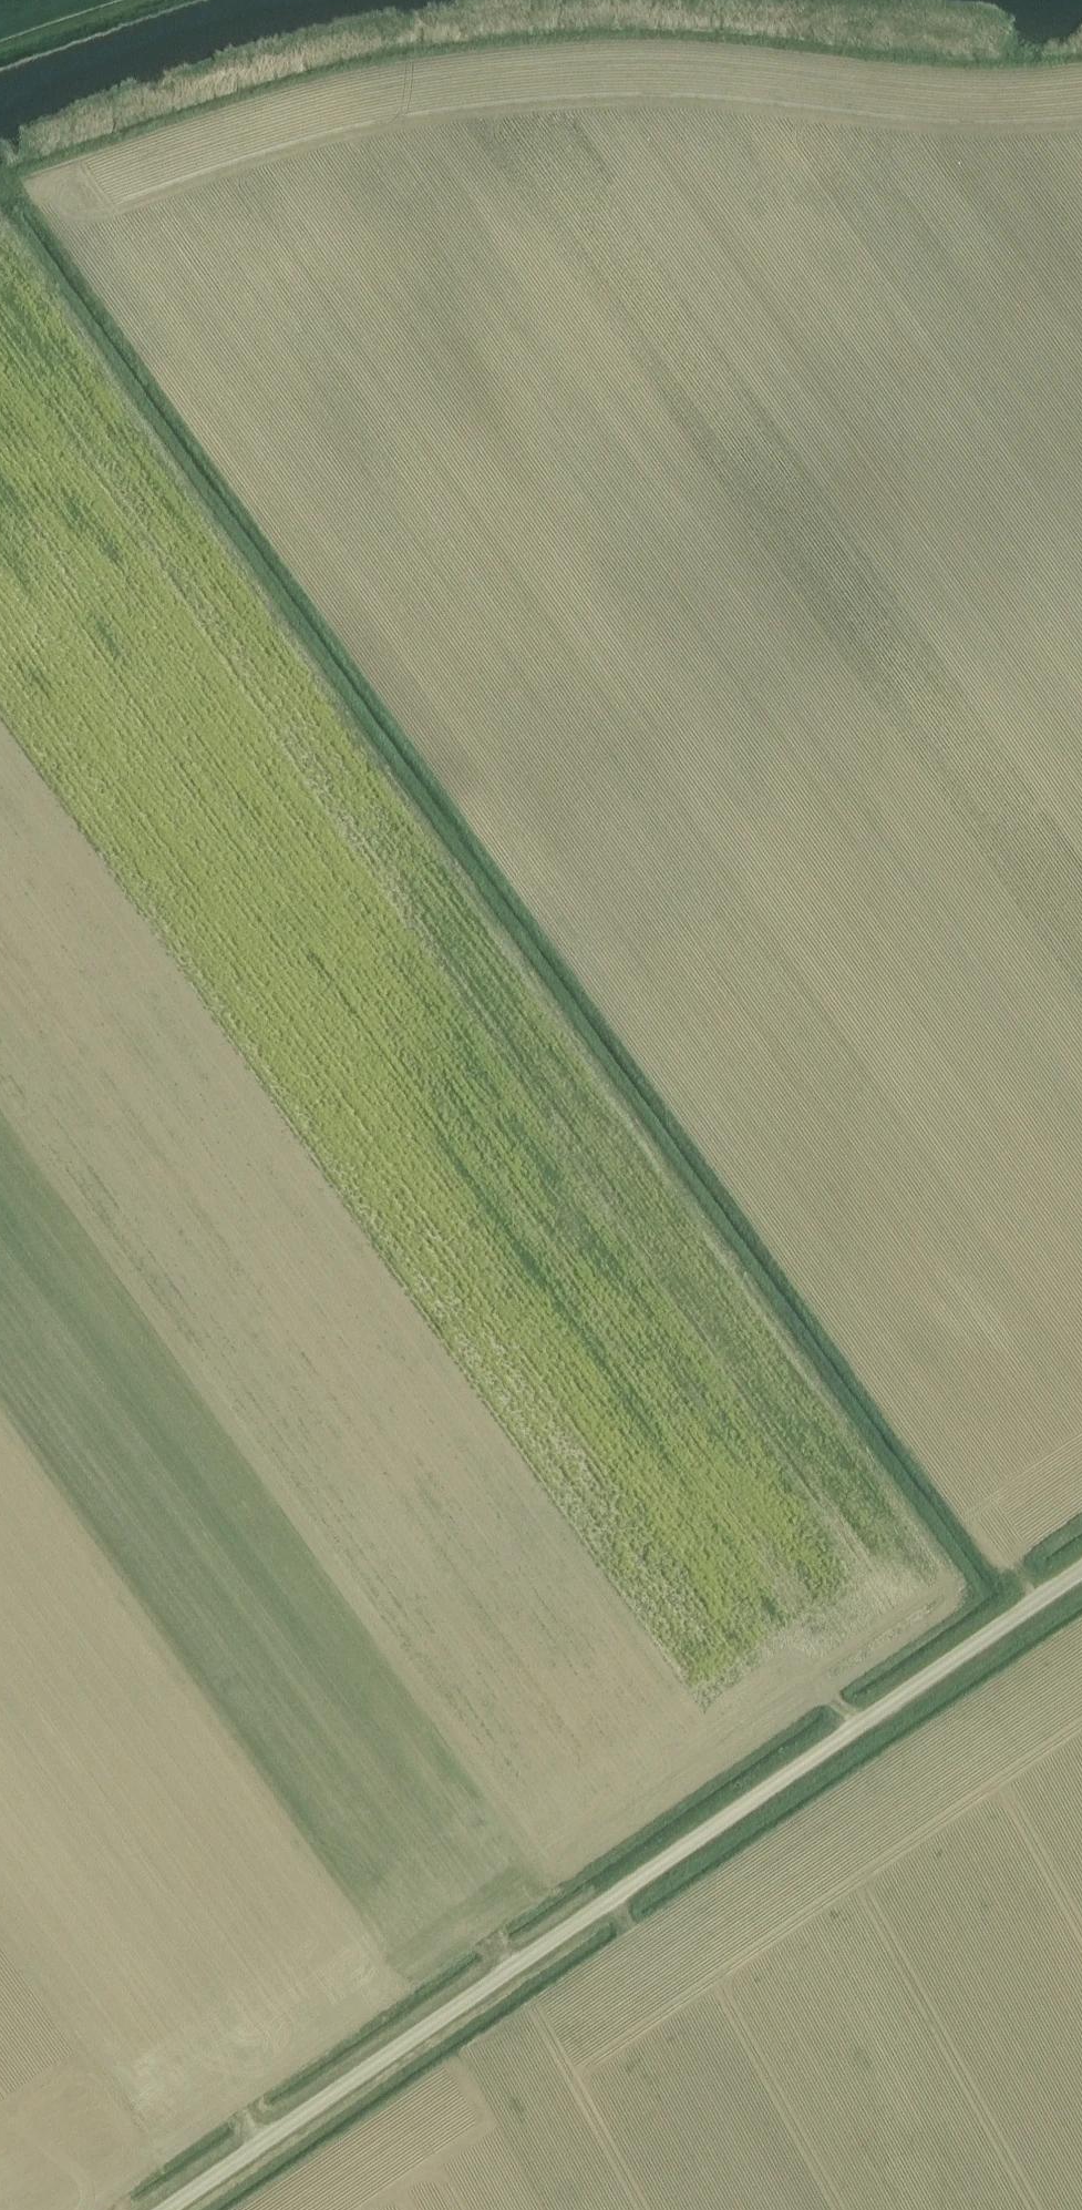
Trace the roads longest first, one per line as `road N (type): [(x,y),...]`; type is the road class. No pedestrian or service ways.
road 1 (unclassified): [(166,2209),(1081,1569)]

